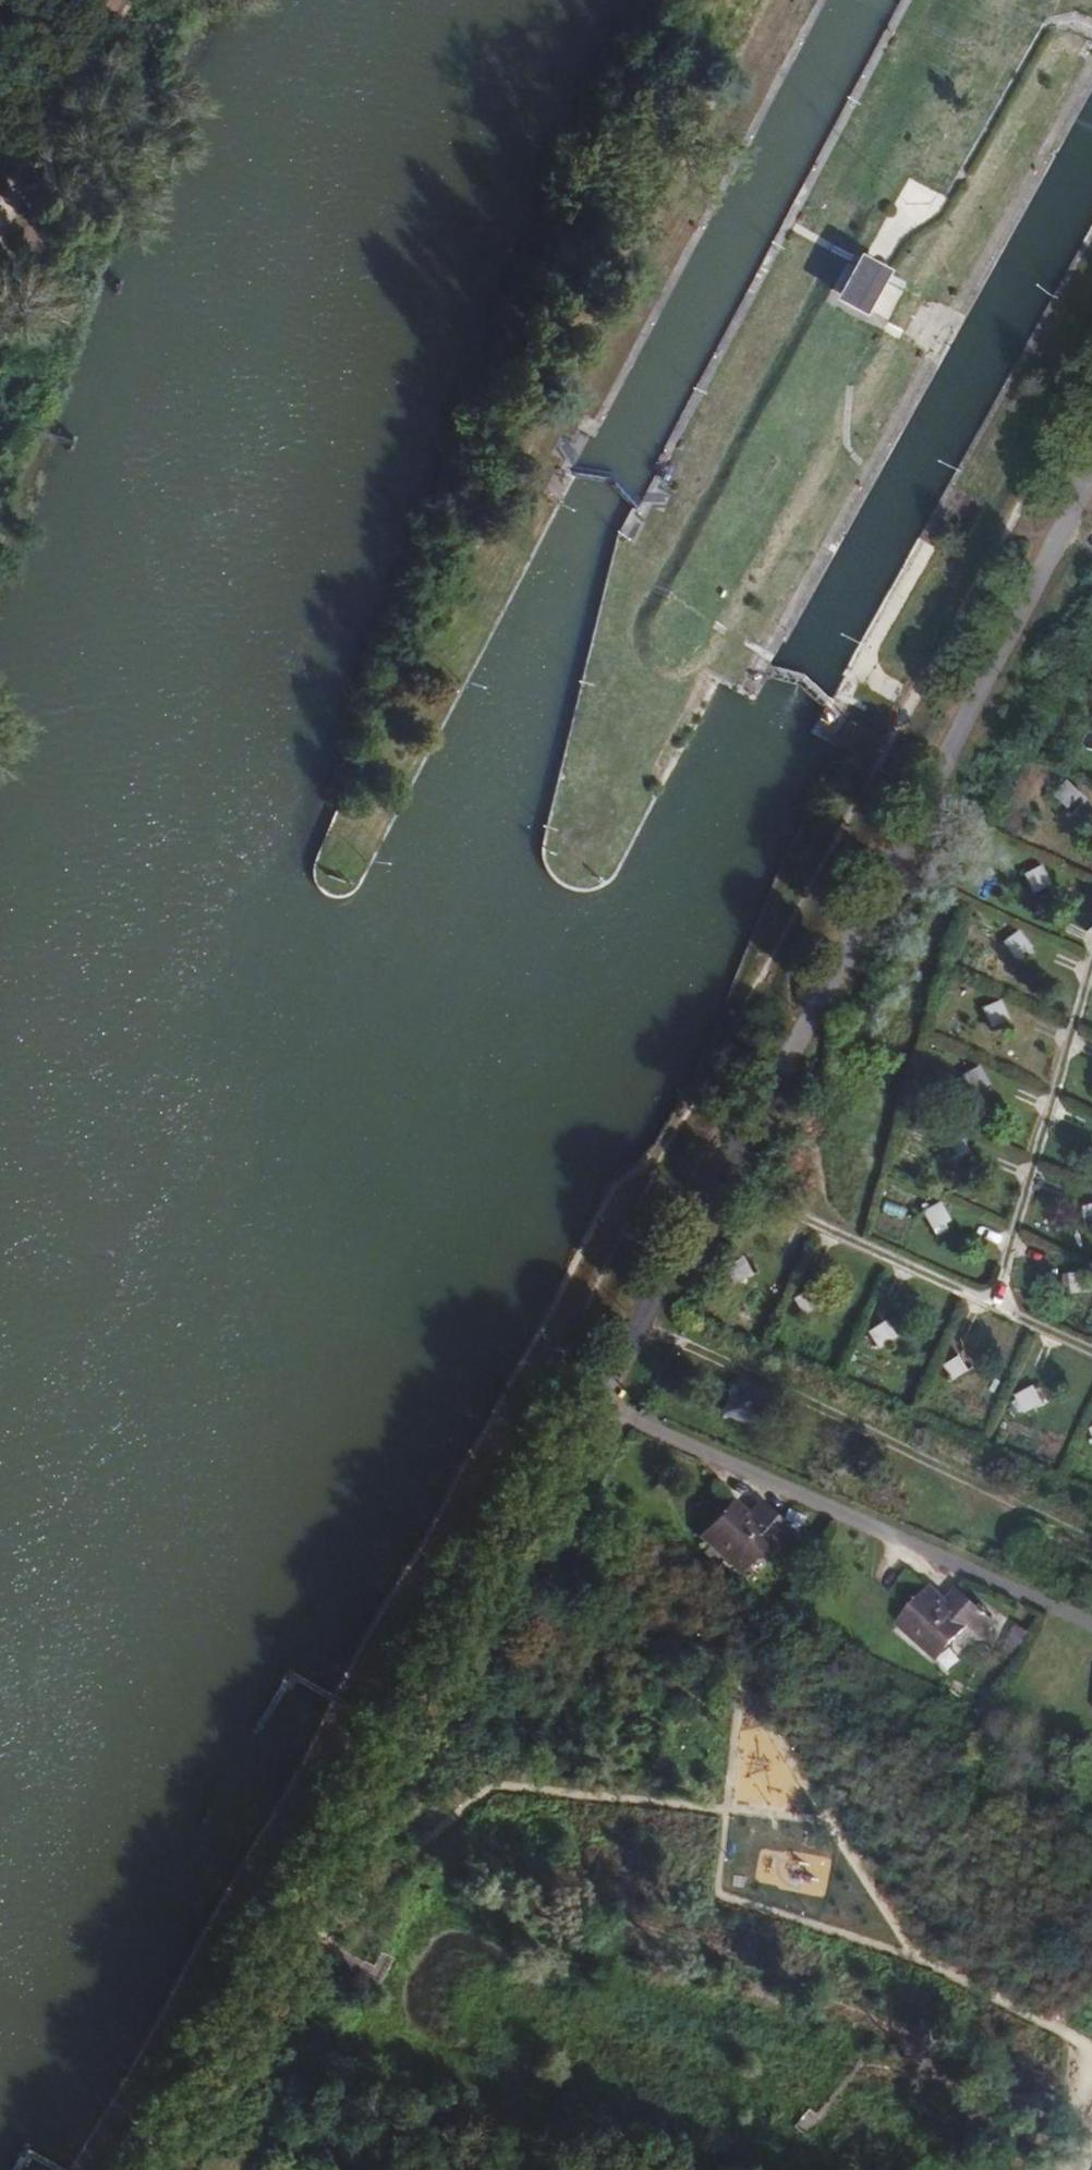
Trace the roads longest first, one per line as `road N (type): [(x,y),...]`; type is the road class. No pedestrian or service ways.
road 1 (residential): [(165,2169),(597,1401),(1091,486)]
road 2 (track): [(990,1306),(1091,966)]
road 3 (track): [(793,1215),(1091,1352)]

